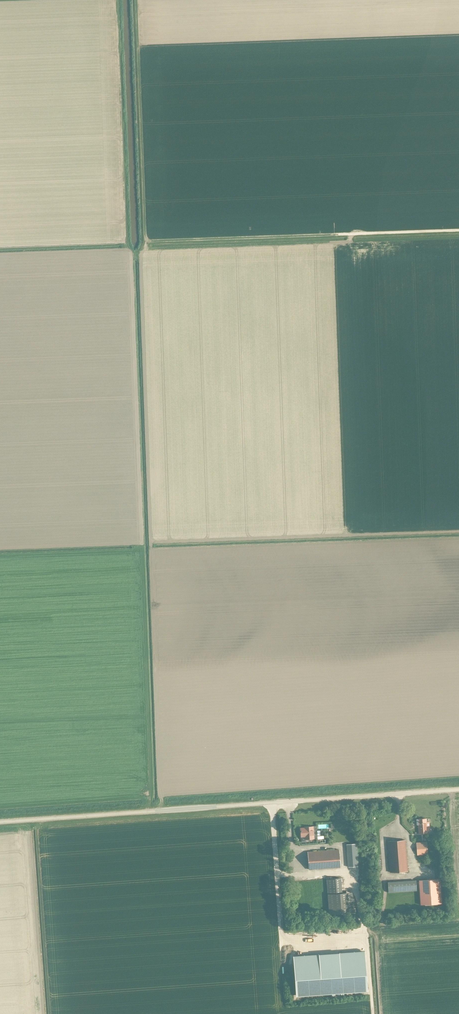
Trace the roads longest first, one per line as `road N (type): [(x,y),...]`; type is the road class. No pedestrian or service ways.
road 1 (unclassified): [(0,822),(458,790)]

